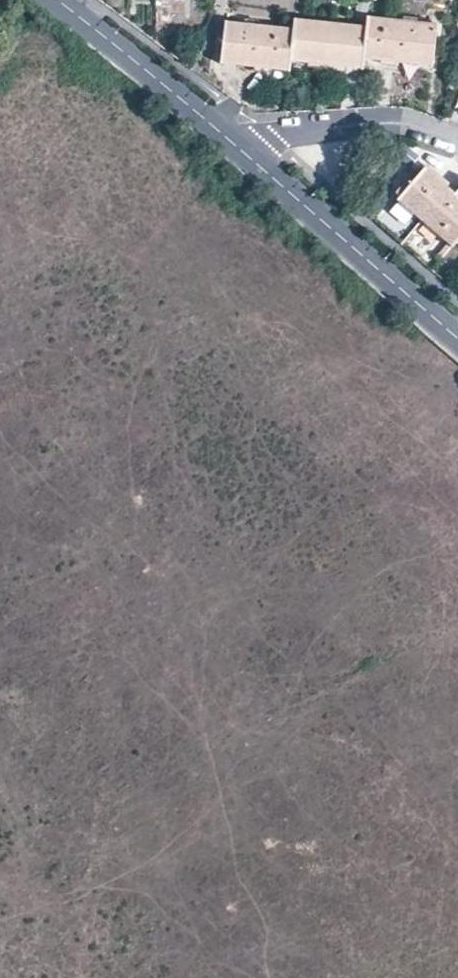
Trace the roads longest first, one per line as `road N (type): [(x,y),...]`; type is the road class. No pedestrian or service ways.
road 1 (residential): [(250,156),(457,337)]
road 2 (residential): [(61,0),(250,156)]
road 3 (residential): [(250,156),(272,139),(401,122),(457,141)]

